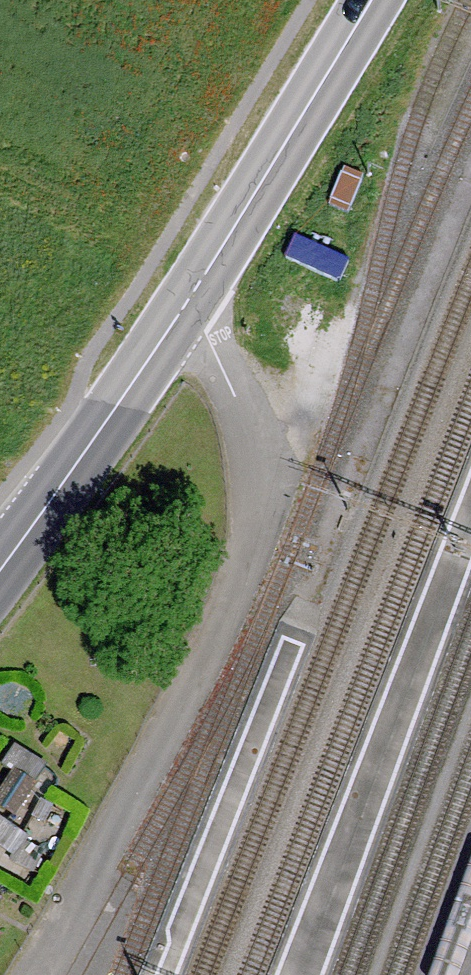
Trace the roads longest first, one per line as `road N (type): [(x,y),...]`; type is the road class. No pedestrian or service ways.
road 1 (residential): [(43,974),(251,592),(263,494),(251,429),(189,299)]
road 2 (primary): [(189,299),(377,0)]
road 3 (primary): [(0,571),(189,299)]

